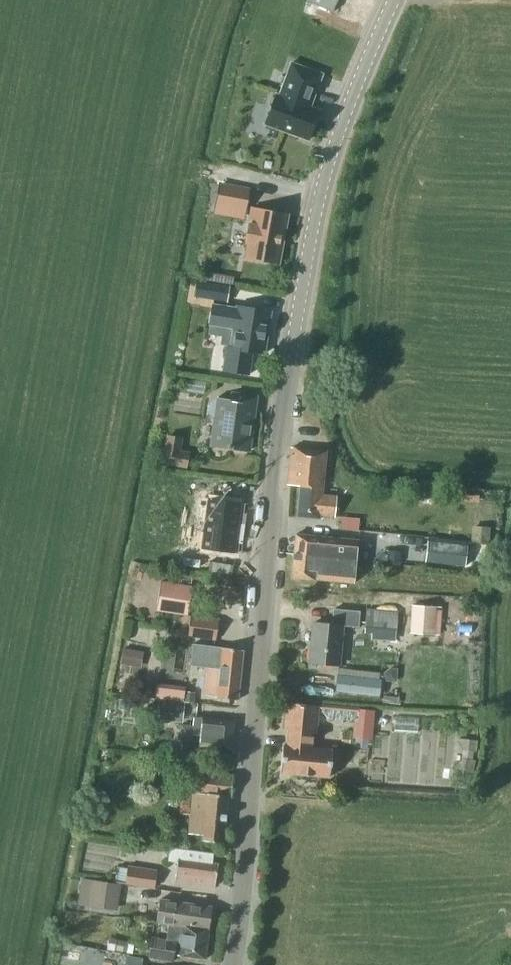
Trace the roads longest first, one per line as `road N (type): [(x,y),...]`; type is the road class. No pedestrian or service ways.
road 1 (secondary): [(231,964),(277,470),(308,249),(346,110),(394,0)]

